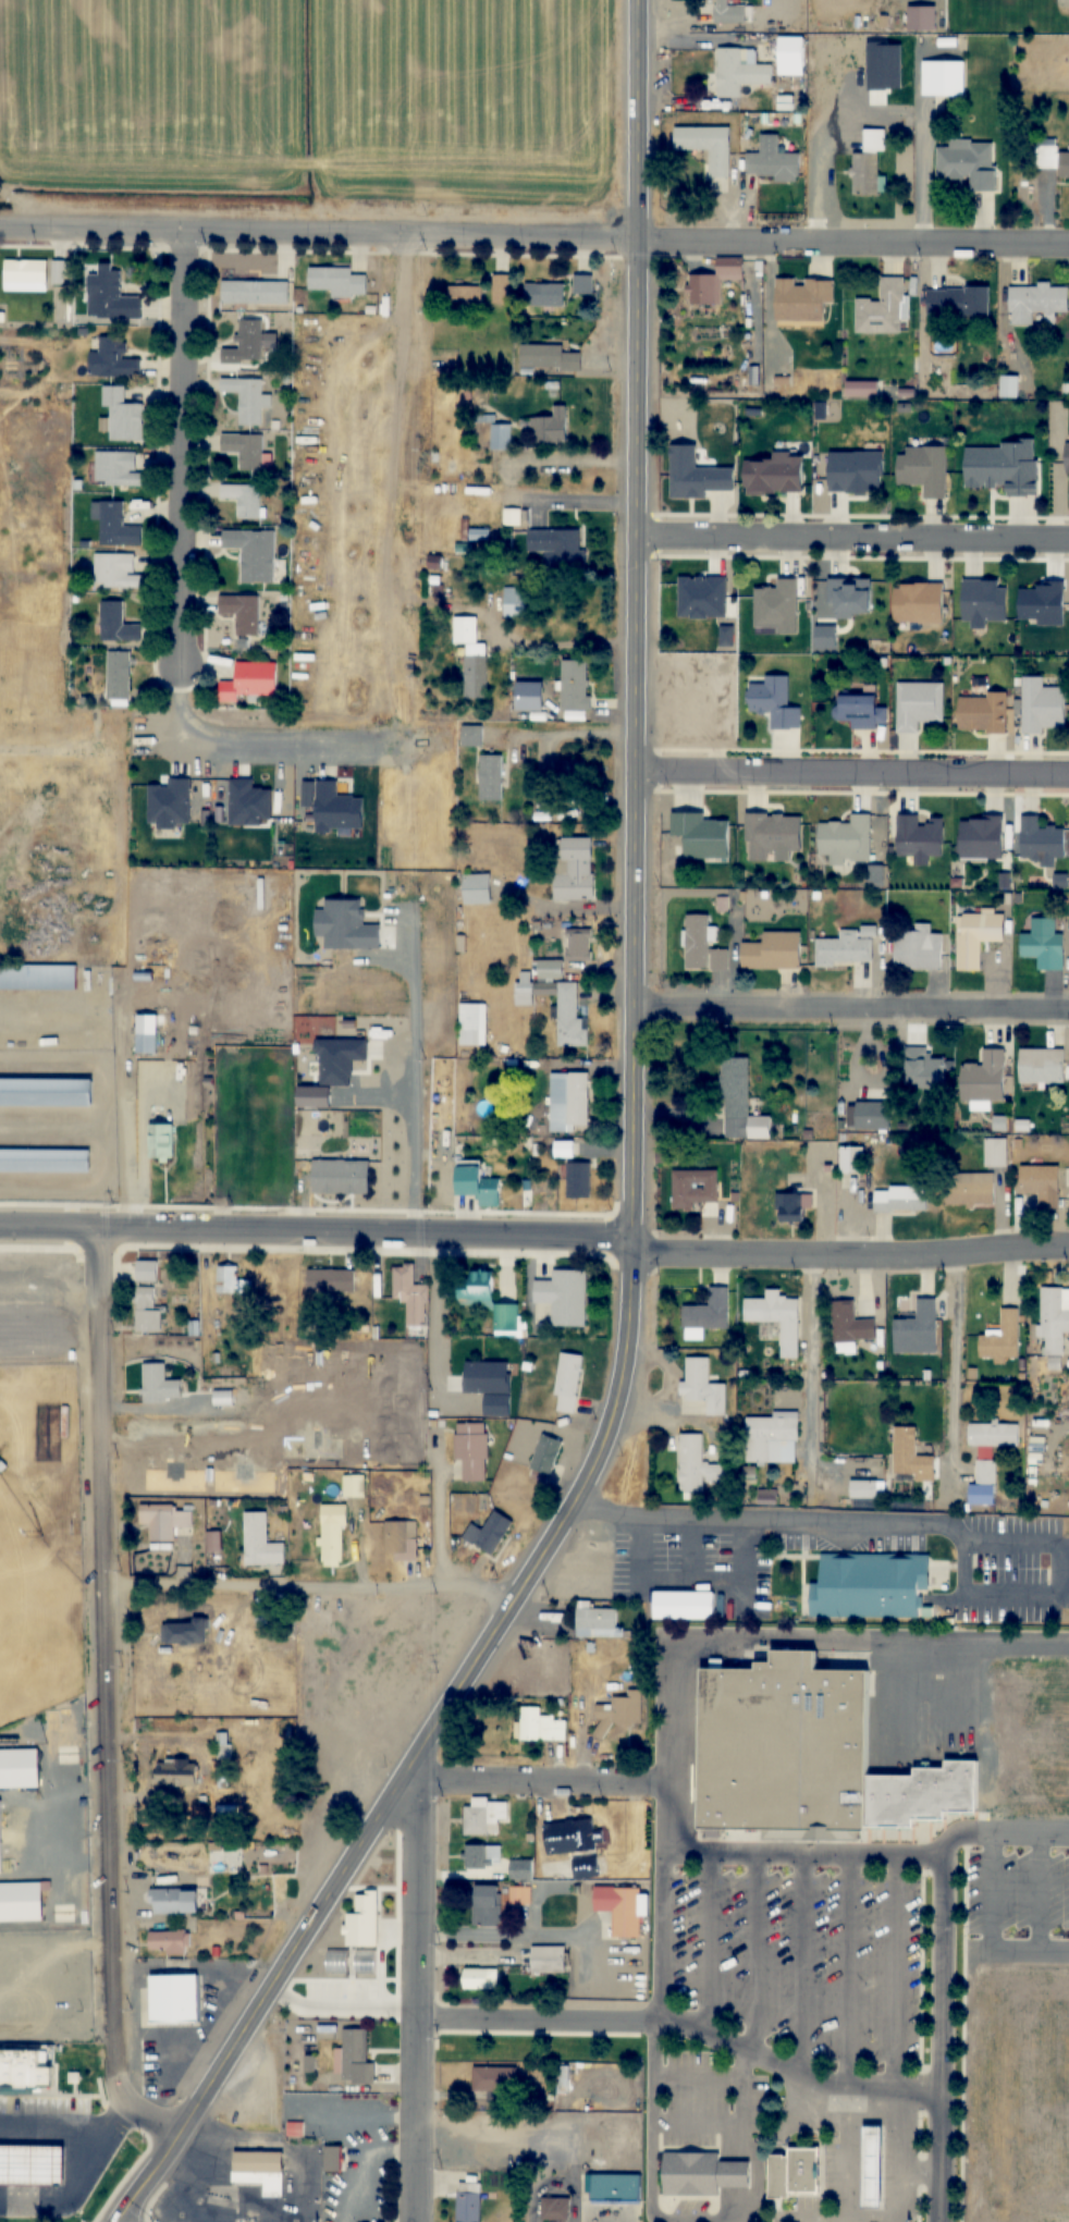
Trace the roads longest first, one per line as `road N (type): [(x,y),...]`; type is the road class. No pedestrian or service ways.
road 1 (secondary): [(121,2221),(249,2020),(336,1857),(562,1507),(626,1352),(639,772),(619,540),(620,0)]
road 2 (residential): [(170,2141),(110,2112),(100,2080),(110,1581),(100,1228)]
road 3 (tertiary): [(631,1236),(0,1226)]
road 4 (tertiary): [(617,245),(0,228)]
road 5 (residential): [(404,2221),(404,1780),(393,1771)]
road 6 (residential): [(1068,248),(617,245)]
road 7 (residential): [(1068,545),(619,540)]
road 8 (residential): [(1068,1245),(935,1254),(631,1254)]
road 9 (residential): [(165,231),(162,668)]
road 10 (residential): [(1068,1011),(632,1008)]
road 11 (residential): [(639,772),(1068,777)]
road 12 (residential): [(501,1593),(110,1581)]
road 13 (residential): [(404,1780),(659,1784)]

